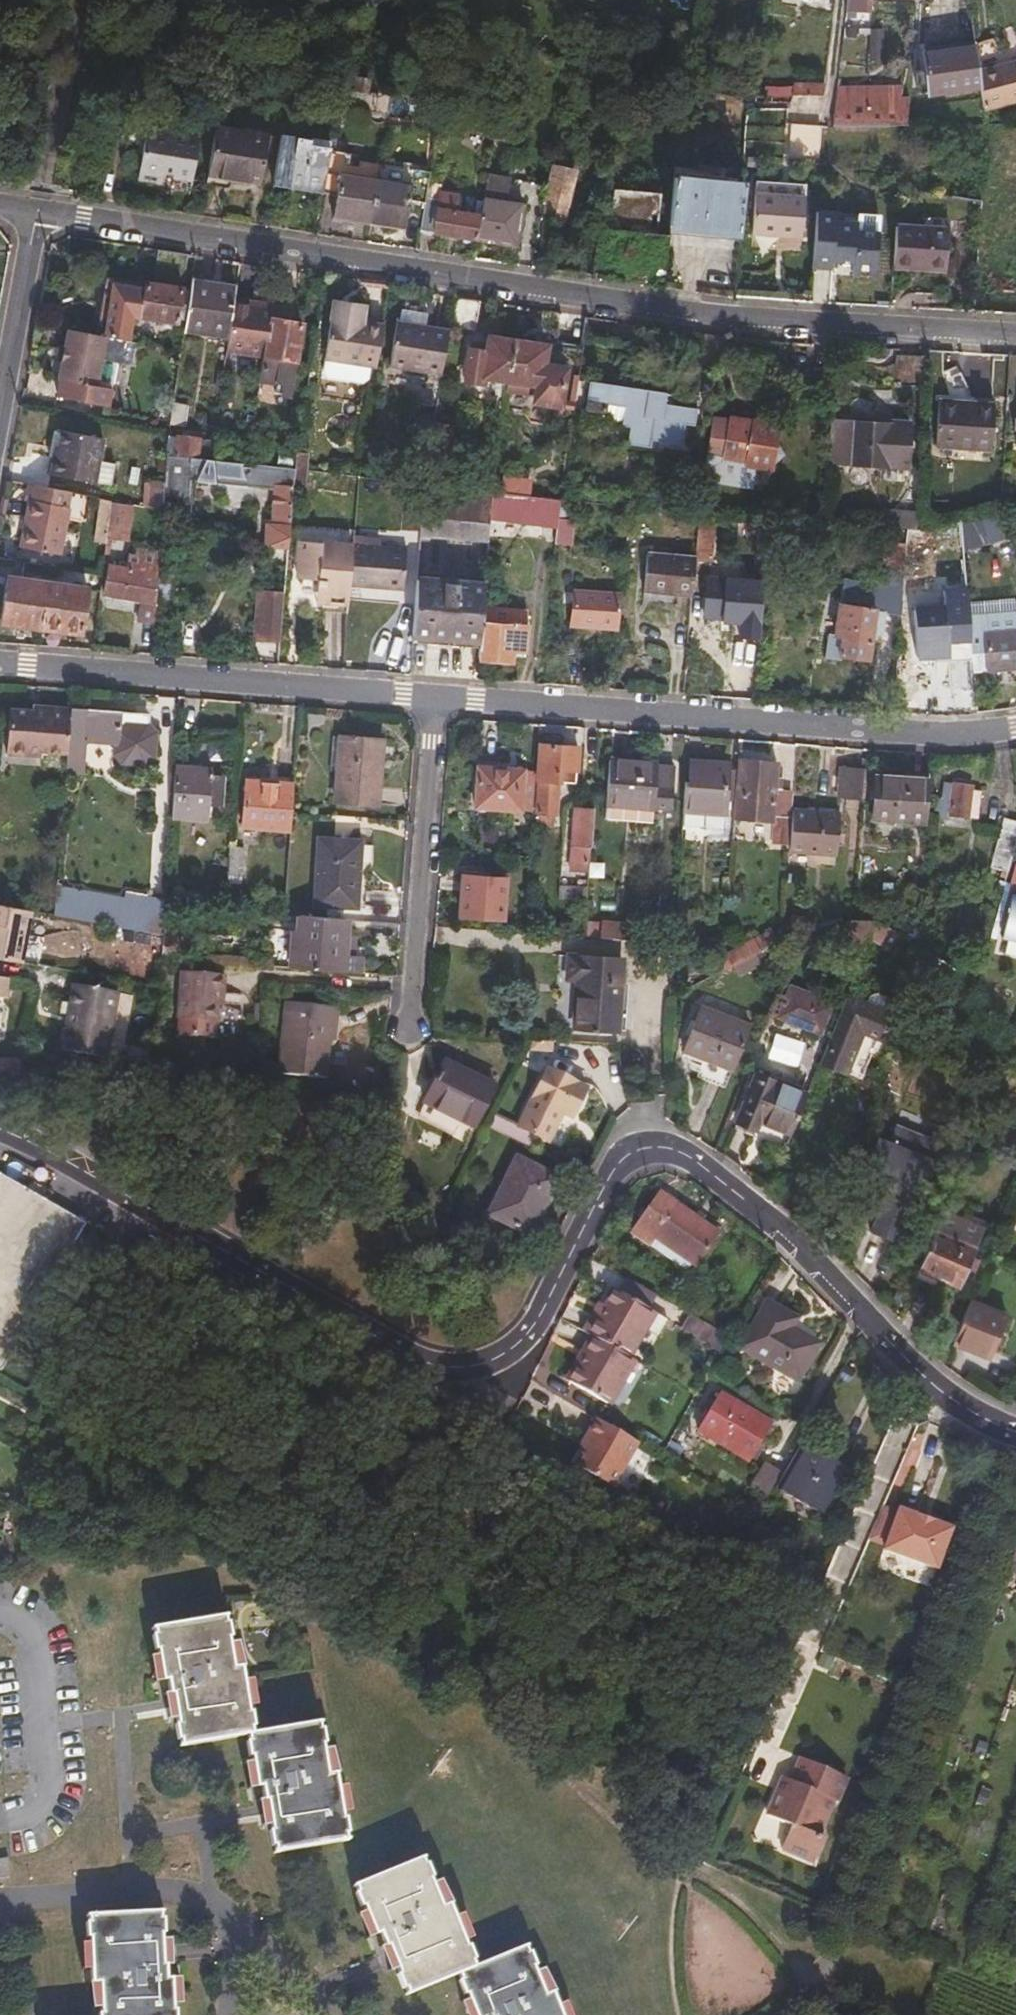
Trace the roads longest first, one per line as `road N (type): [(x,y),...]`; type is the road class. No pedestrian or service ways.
road 1 (residential): [(1015,1431),(948,1395),(774,1216),(664,1147),(639,1149),(614,1168),(541,1320),(522,1342),(478,1364),(441,1365),(406,1356),(108,1181),(0,1129)]
road 2 (residential): [(35,210),(677,310),(1015,335)]
road 3 (residential): [(1015,726),(940,732),(438,695)]
road 4 (residential): [(438,695),(0,660)]
road 5 (residential): [(438,695),(412,1024)]
road 6 (residential): [(35,210),(0,407)]

